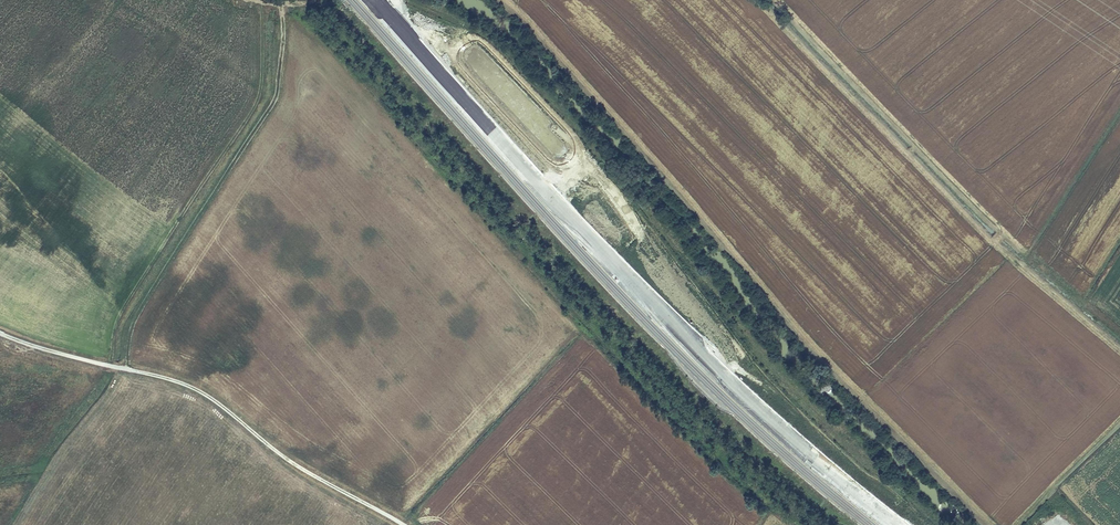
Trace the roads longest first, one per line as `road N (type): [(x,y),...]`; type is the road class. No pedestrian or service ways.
road 1 (motorway): [(898,524),(669,321),(374,0)]
road 2 (track): [(413,0),(476,29),(500,50),(636,196),(769,363),(929,524)]
road 3 (motorway): [(356,0),(659,330),(876,524)]
road 4 (track): [(0,332),(188,384),(300,467),(405,524)]
road 5 (track): [(312,0),(286,8),(280,97),(133,323),(125,369)]
road 6 (track): [(1011,524),(1119,417)]

